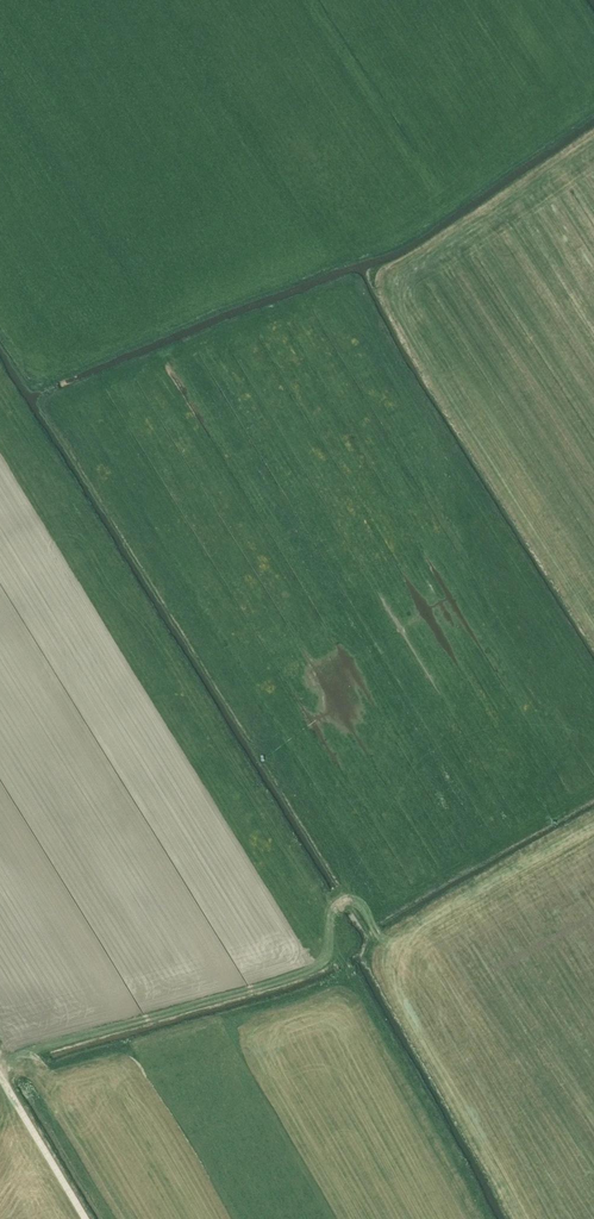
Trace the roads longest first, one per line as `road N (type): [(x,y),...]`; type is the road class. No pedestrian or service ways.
road 1 (track): [(80,1218),(0,1079)]

